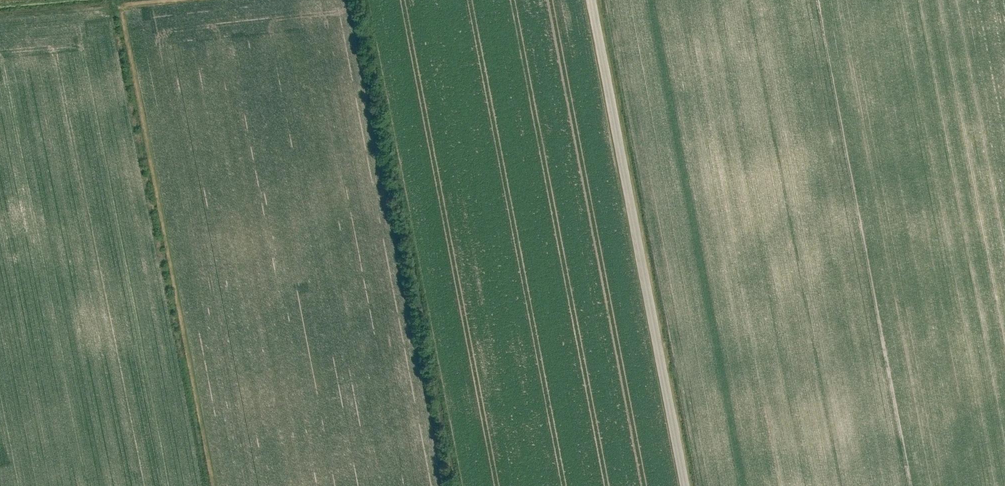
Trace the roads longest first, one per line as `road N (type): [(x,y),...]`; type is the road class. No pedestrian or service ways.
road 1 (track): [(683,485),(590,0)]

